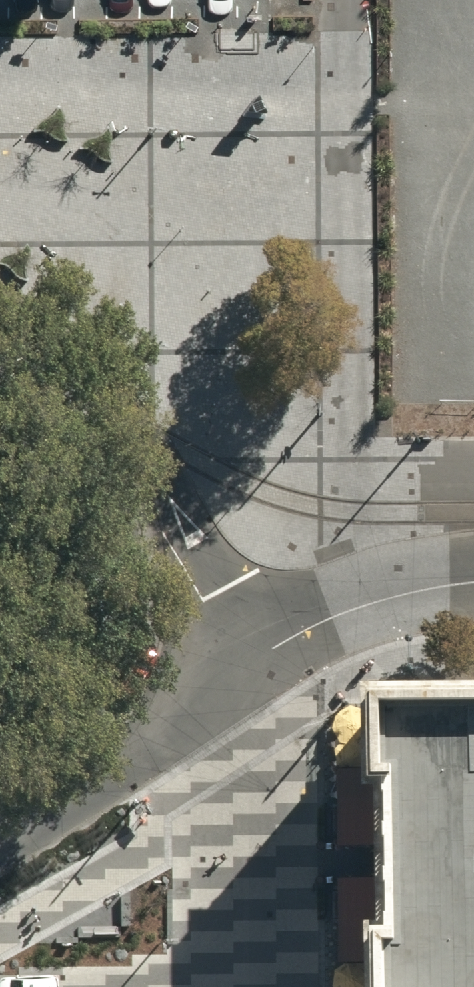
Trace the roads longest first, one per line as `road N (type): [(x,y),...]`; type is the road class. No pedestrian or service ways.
road 1 (residential): [(347,611),(344,21)]
road 2 (unclassified): [(0,329),(110,410),(152,478),(179,558),(244,666)]
road 3 (unclassified): [(244,666),(0,828)]
road 4 (unclassified): [(473,583),(347,611)]

